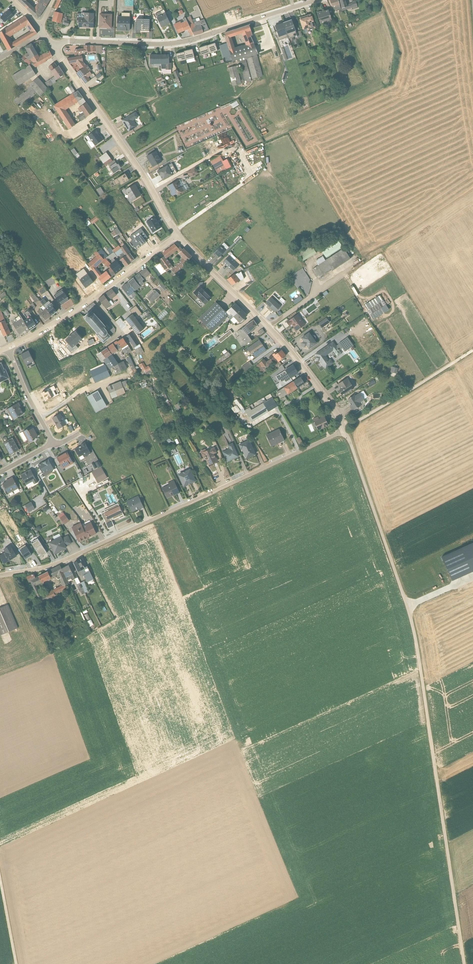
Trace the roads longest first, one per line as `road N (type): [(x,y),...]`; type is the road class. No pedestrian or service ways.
road 1 (unclassified): [(465,963),(416,640),(344,430)]
road 2 (residential): [(344,430),(59,563),(0,575)]
road 3 (residential): [(52,45),(189,41),(315,0)]
road 4 (residential): [(177,234),(52,45)]
road 5 (unclassified): [(472,350),(342,425)]
road 6 (residential): [(269,328),(177,234)]
road 7 (residential): [(342,425),(269,328)]

